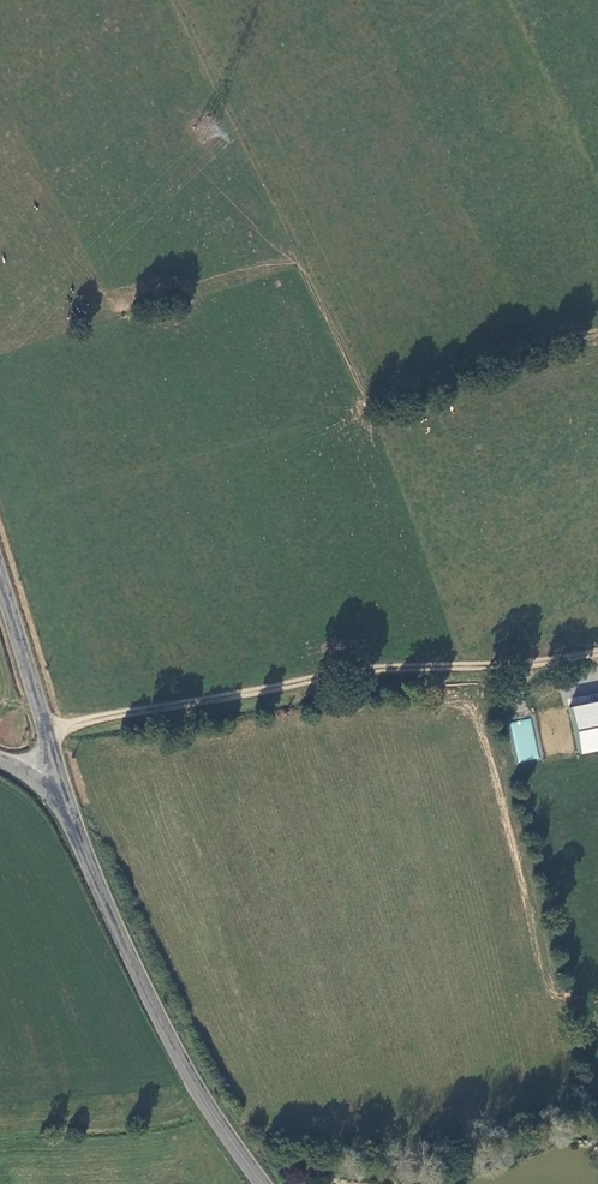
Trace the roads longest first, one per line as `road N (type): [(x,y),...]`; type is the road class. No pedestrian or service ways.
road 1 (tertiary): [(71,817),(179,1055),(263,1183)]
road 2 (tertiary): [(0,569),(47,730)]

